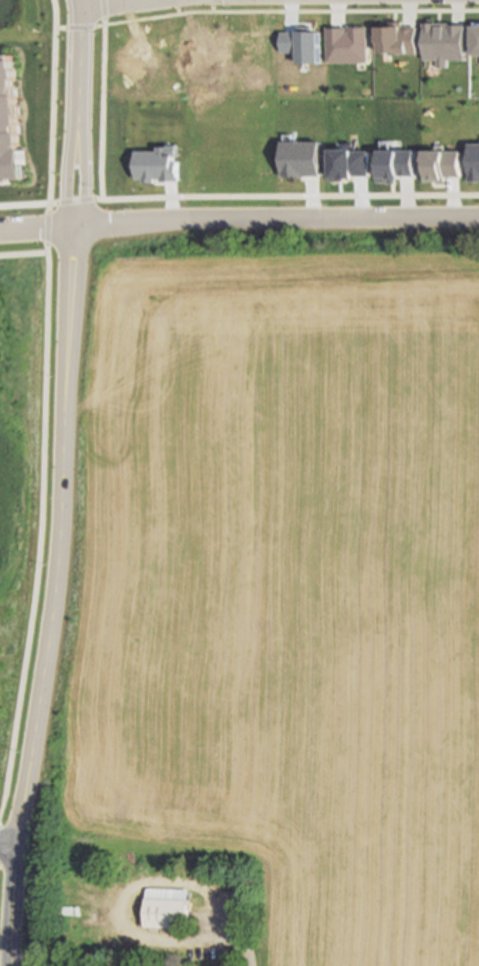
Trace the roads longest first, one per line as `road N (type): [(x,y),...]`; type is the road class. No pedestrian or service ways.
road 1 (residential): [(10,845),(56,536),(72,228)]
road 2 (residential): [(72,228),(478,215)]
road 3 (residential): [(72,228),(86,202),(79,97)]
road 4 (residential): [(79,97),(67,133),(72,228)]
road 5 (residential): [(11,965),(10,845)]

